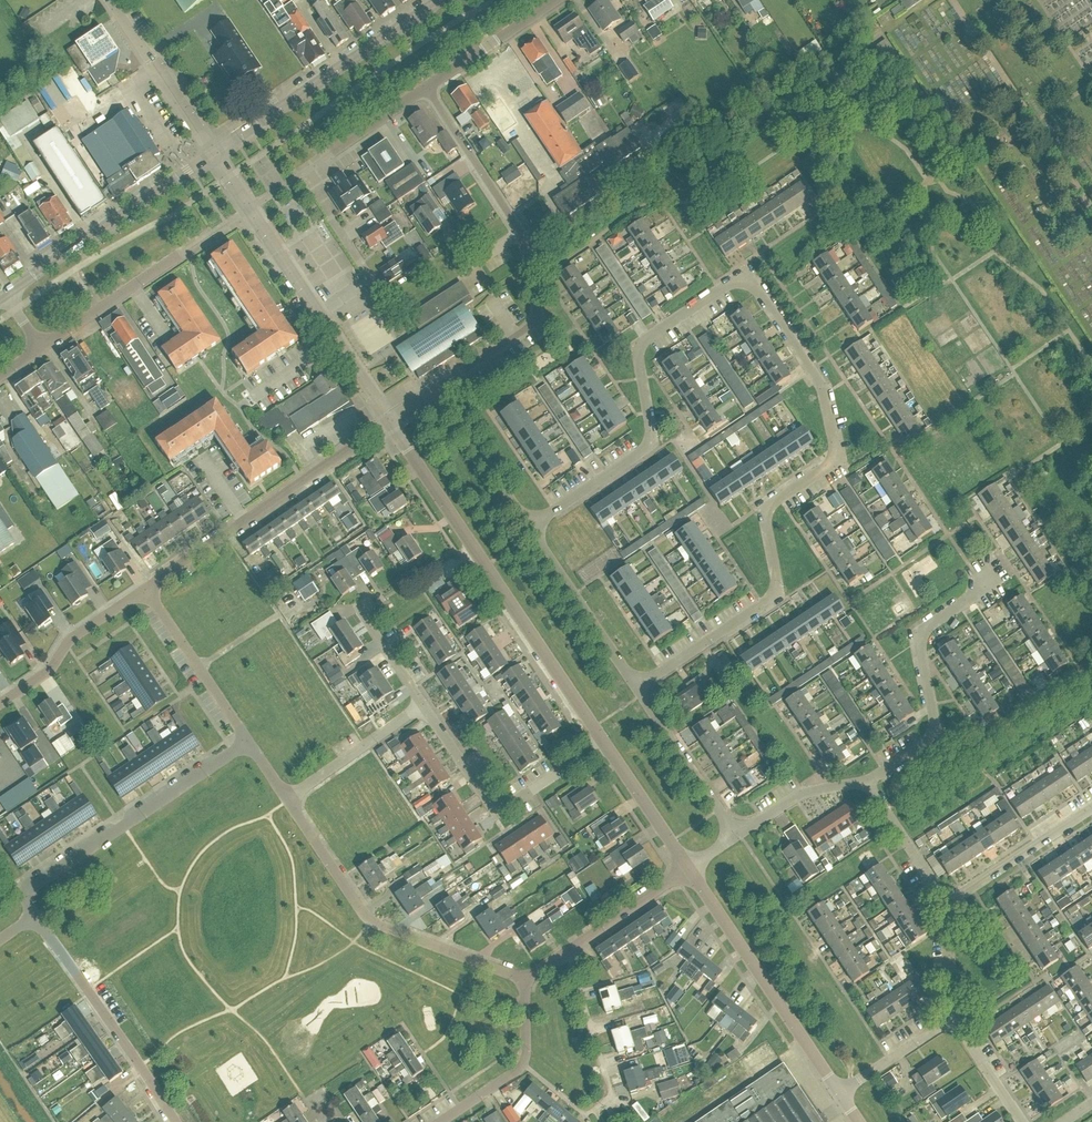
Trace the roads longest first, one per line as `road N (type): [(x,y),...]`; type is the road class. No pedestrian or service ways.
road 1 (residential): [(529,526),(652,441),(637,344),(739,281),(751,285),(818,380),(836,461),(769,507),(777,596),(638,688)]
road 2 (unclassified): [(604,742),(391,423)]
road 3 (residential): [(438,390),(522,333),(535,319),(535,298),(520,235),(428,88)]
road 4 (residential): [(525,978),(372,922),(287,800)]
road 5 (residential): [(35,921),(30,886),(247,740)]
road 6 (unclassified): [(147,590),(391,423)]
road 7 (secondary): [(213,154),(440,0)]
road 8 (residential): [(865,783),(933,738),(916,633),(987,585)]
road 9 (unclassified): [(841,1094),(688,870)]
road 10 (residential): [(568,950),(610,1097),(585,1115),(521,1063)]
road 11 (residential): [(421,705),(497,815),(604,742)]
road 12 (unclassified): [(391,423),(249,209)]
road 13 (unclassified): [(40,347),(249,209)]
road 14 (secondary): [(7,294),(213,154)]
road 15 (residential): [(176,1121),(35,921)]
road 16 (residential): [(638,688),(529,526)]
road 17 (unclassified): [(0,705),(49,671),(72,637),(147,590)]
road 18 (unclassified): [(213,154),(111,0)]
road 19 (residential): [(247,740),(147,590)]
road 20 (residential): [(737,835),(638,688)]
road 21 (residential): [(948,905),(1091,808)]
road 22 (residential): [(287,800),(421,705)]
road 23 (residential): [(529,526),(438,390)]
road 24 (unclassified): [(428,88),(555,0)]
road 25 (unclassified): [(688,870),(604,742)]
road 26 (unclassified): [(304,174),(428,88)]
road 27 (residential): [(948,905),(865,783)]
road 28 (residential): [(568,950),(688,870)]
road 29 (residential): [(737,835),(807,791),(865,783)]
road 30 (residential): [(304,174),(379,293)]
road 31 (residential): [(841,1094),(952,1021)]
road 32 (residential): [(952,1021),(1021,1121)]

